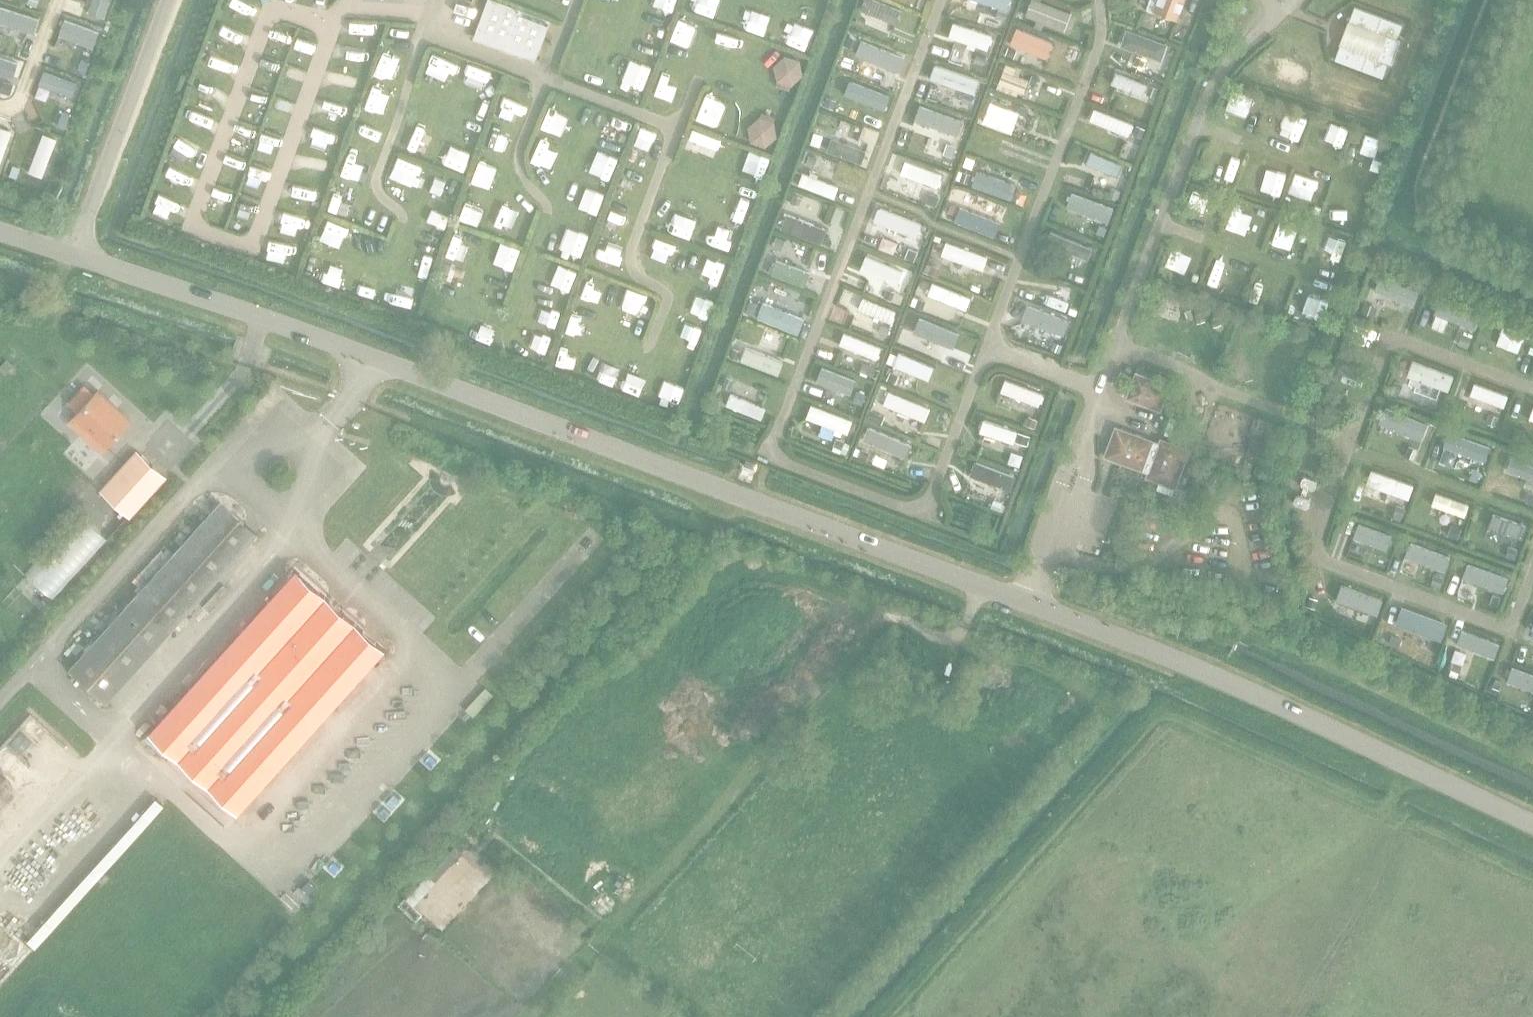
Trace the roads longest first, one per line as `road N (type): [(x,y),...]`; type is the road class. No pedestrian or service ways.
road 1 (tertiary): [(1029,602),(74,253)]
road 2 (unclassified): [(989,348),(923,512),(774,457),(943,0)]
road 3 (tertiary): [(1532,823),(1029,602)]
road 4 (unclassified): [(1532,561),(1510,629),(1306,552),(1345,452)]
road 5 (unclassified): [(1137,0),(1090,73),(989,348)]
road 6 (tertiary): [(74,253),(166,0)]
road 7 (unclassified): [(1350,440),(1391,337),(1532,388)]
road 8 (unclassified): [(1117,346),(1350,440)]
road 9 (unclassified): [(1029,602),(1101,390)]
road 10 (unclassified): [(1196,123),(1220,68),(1285,0)]
road 11 (unclassified): [(1162,221),(1295,272)]
road 12 (unclassified): [(1196,123),(1326,174)]
road 13 (unclassified): [(1117,346),(1162,221)]

